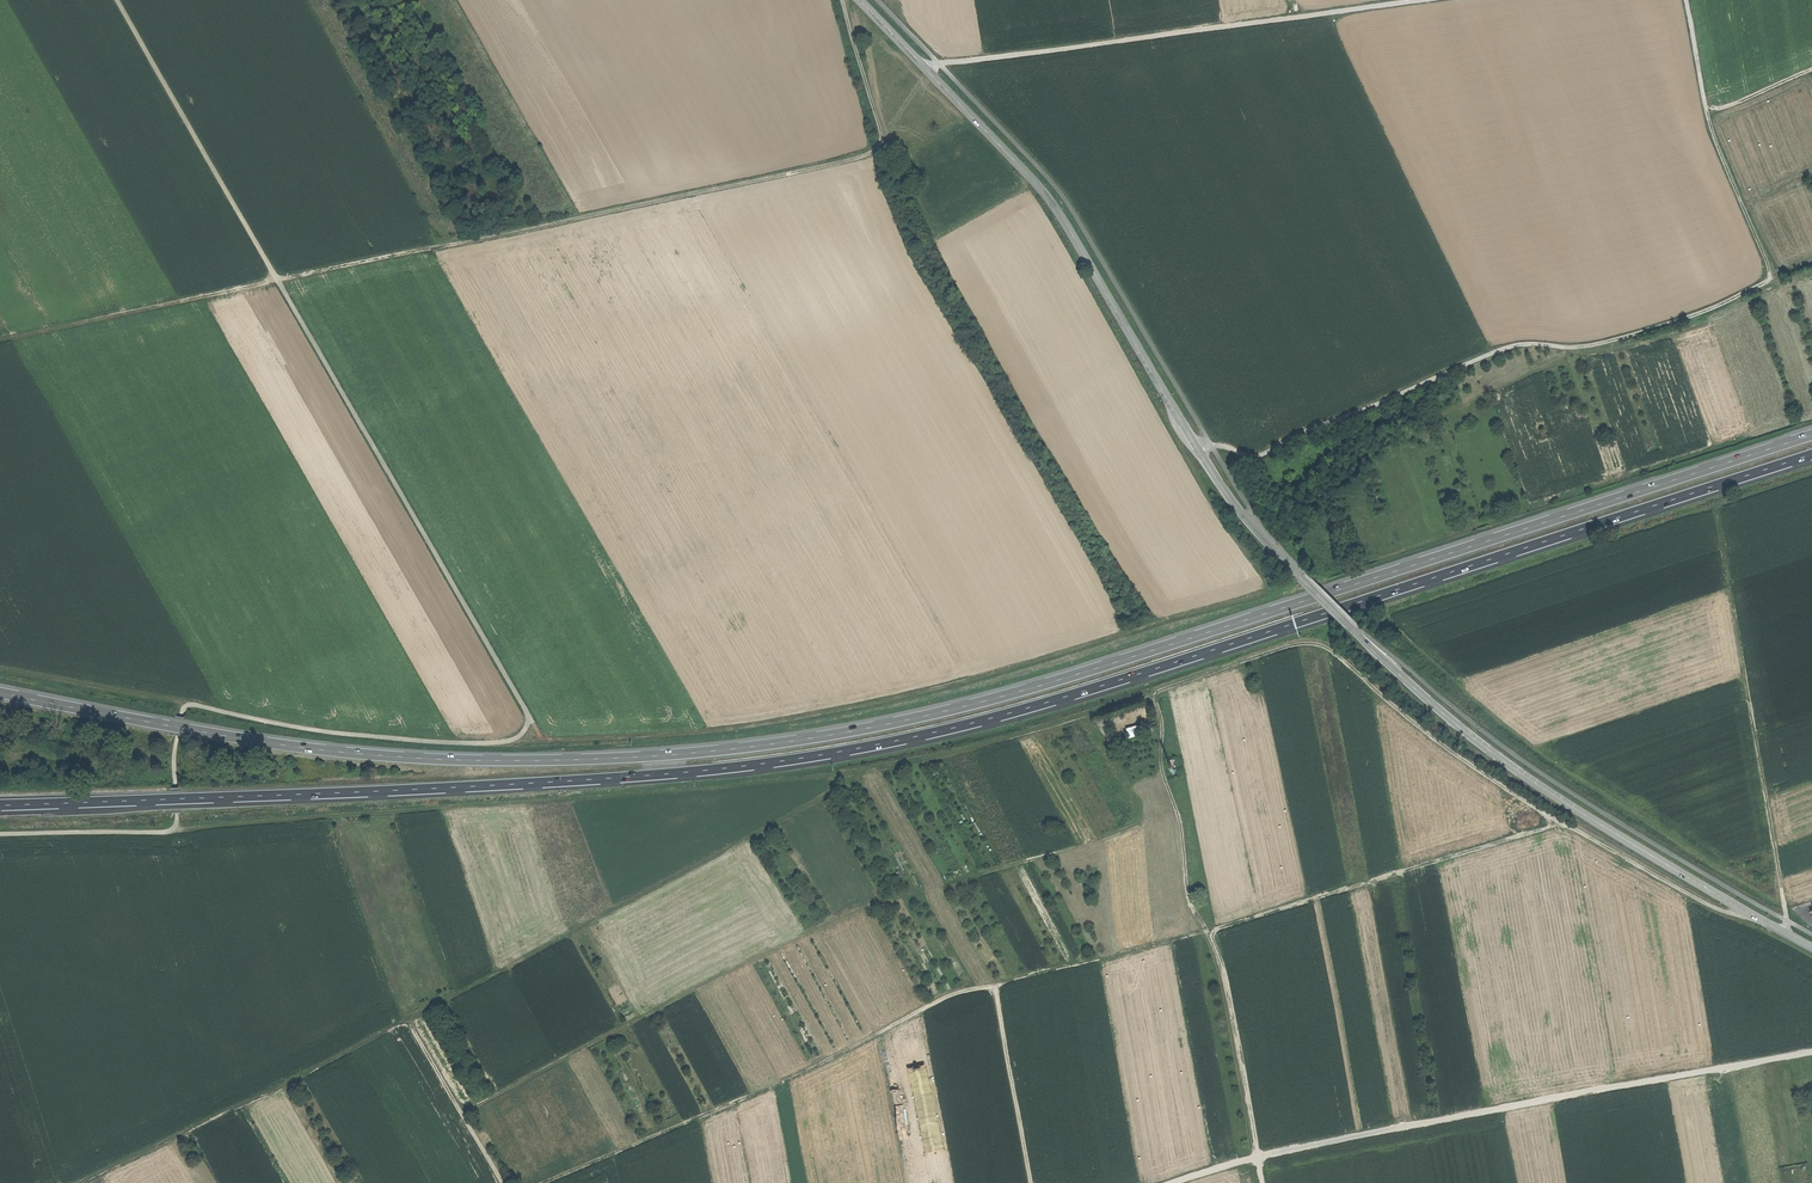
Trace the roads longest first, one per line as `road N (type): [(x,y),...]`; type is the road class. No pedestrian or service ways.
road 1 (trunk): [(1811,435),(1097,668),(944,711),(806,739),(606,759),(398,757),(237,737),(0,693)]
road 2 (trunk): [(0,806),(604,779),(874,745),(1103,685),(1811,454)]
road 3 (track): [(1566,826),(1432,738),(1324,644),(1303,641),(921,762),(178,828)]
road 4 (secondary): [(1811,946),(1470,734),(1352,629),(1233,503),(1058,210),(858,0)]
road 5 (track): [(543,1182),(772,1088),(947,995),(1209,931),(1560,824),(1716,908),(1752,913)]
road 6 (track): [(78,1182),(298,1080),(875,769)]
road 7 (track): [(463,1114),(846,916),(1095,841),(1176,808)]
road 8 (track): [(1170,1182),(1258,1157),(1590,1089),(1811,1053)]
road 9 (track): [(1811,263),(1700,313),(1620,338),(1524,340),(1265,454),(1218,445),(1203,453)]
road 10 (track): [(277,279),(849,160),(882,138)]
road 11 (track): [(1785,930),(1720,504),(1811,474)]
road 12 (track): [(1405,0),(926,69)]
road 13 (track): [(1772,280),(1707,120),(1687,0)]
road 14 (track): [(277,279),(0,340)]
road 15 (track): [(1209,931),(1222,961),(1263,1182)]
road 16 (track): [(1209,931),(1191,901),(1181,826),(1161,766),(1161,713),(1144,695)]
road 17 (track): [(999,983),(1034,1182)]
road 18 (track): [(502,1182),(408,1020)]
road 19 (track): [(882,138),(843,0)]

